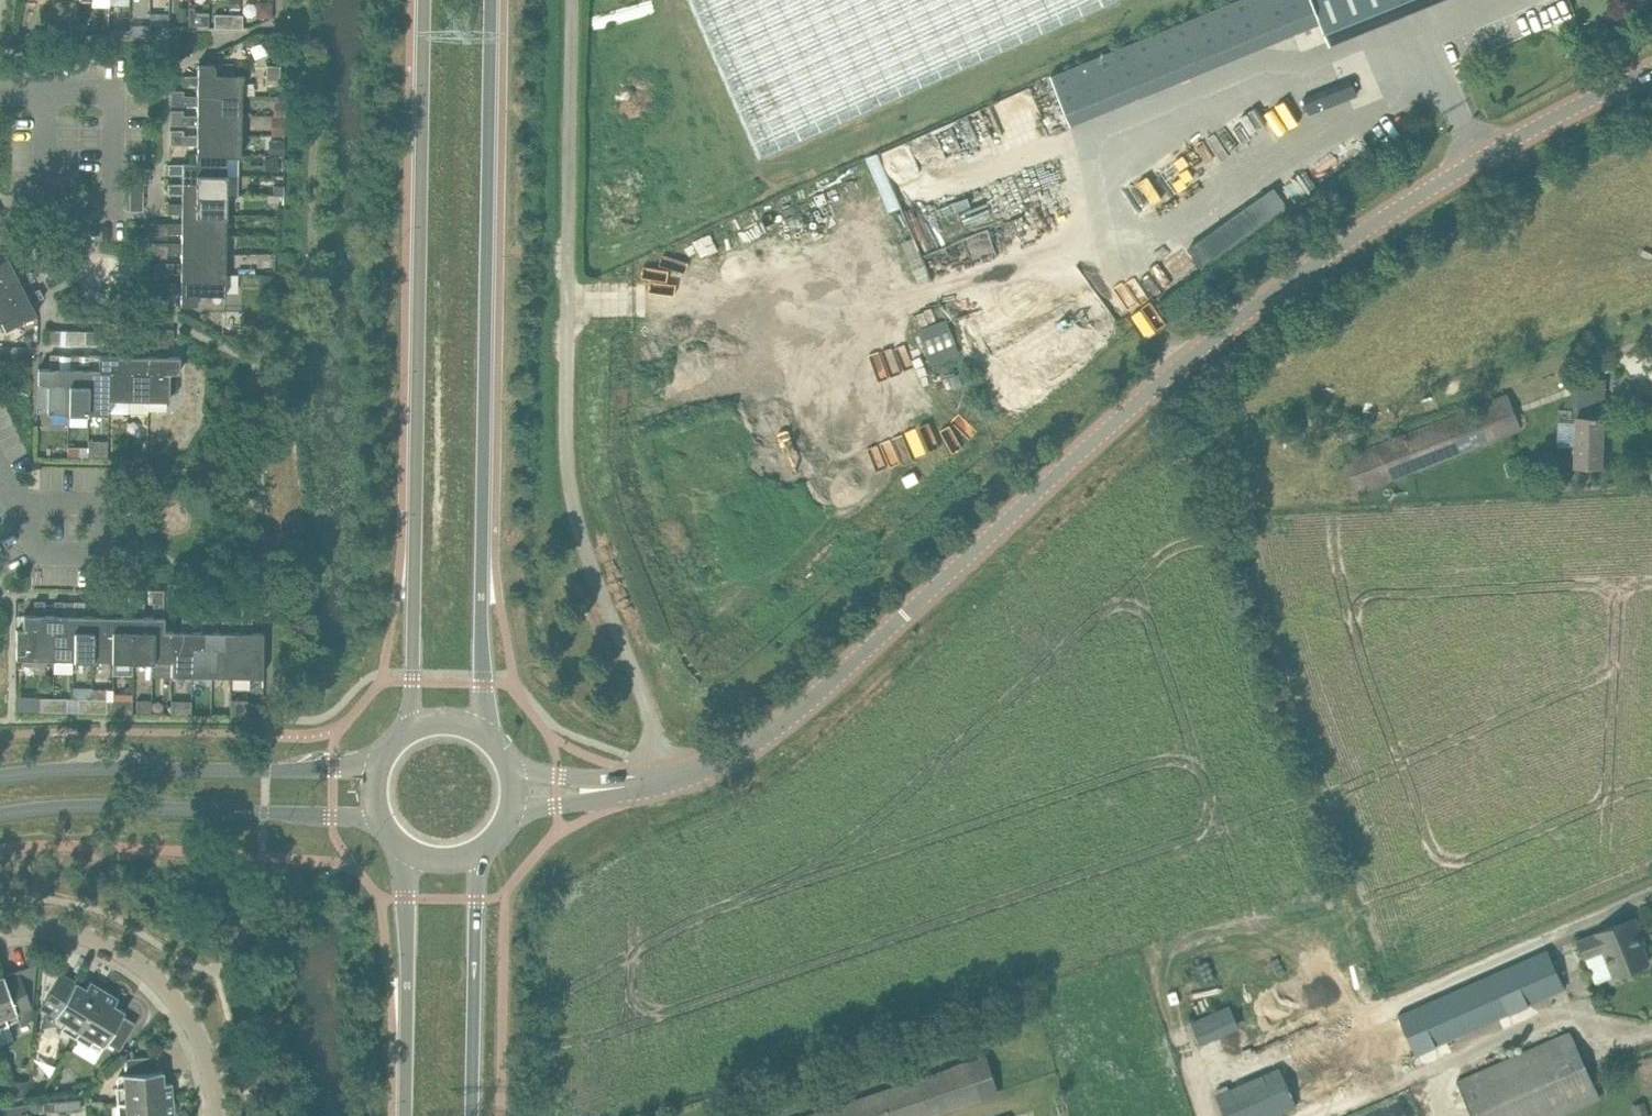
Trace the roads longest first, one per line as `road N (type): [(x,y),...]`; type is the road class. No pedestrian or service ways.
road 1 (tertiary): [(656,777),(695,771),(766,732),(1104,432),(1279,289),(1486,156),(1651,71)]
road 2 (secondary): [(486,730),(494,0)]
road 3 (secondary): [(422,0),(413,725)]
road 4 (tertiary): [(0,814),(162,807),(333,816),(385,829)]
road 5 (tertiary): [(381,757),(267,771),(77,768),(0,776)]
road 6 (residential): [(214,1115),(198,1035),(149,971),(77,933),(0,927)]
road 7 (secondary): [(474,1115),(483,852)]
road 8 (secondary): [(410,853),(407,1115)]
road 9 (residential): [(47,92),(113,93),(110,205),(46,205)]
road 10 (residential): [(17,501),(98,502),(98,555),(42,555)]
road 11 (tertiary): [(516,807),(552,807),(656,777)]
road 12 (tertiary): [(656,777),(515,768)]

